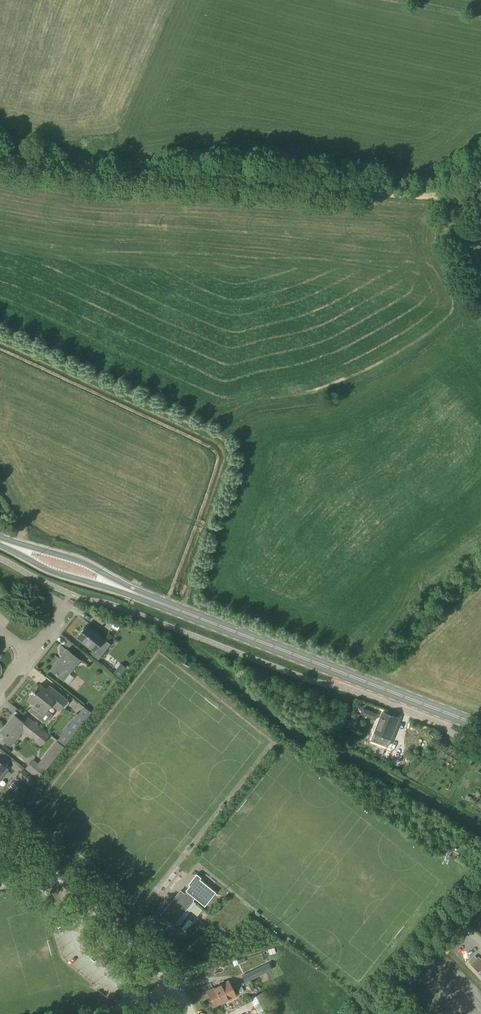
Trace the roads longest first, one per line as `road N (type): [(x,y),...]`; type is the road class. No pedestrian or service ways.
road 1 (track): [(480,181),(406,195),(60,172),(0,158)]
road 2 (primary): [(480,727),(134,593)]
road 3 (residential): [(193,1013),(182,988),(146,951),(0,833)]
road 4 (track): [(480,882),(356,1013)]
road 5 (primary): [(134,593),(78,561),(0,539)]
road 6 (primary): [(0,546),(65,576),(134,593)]

